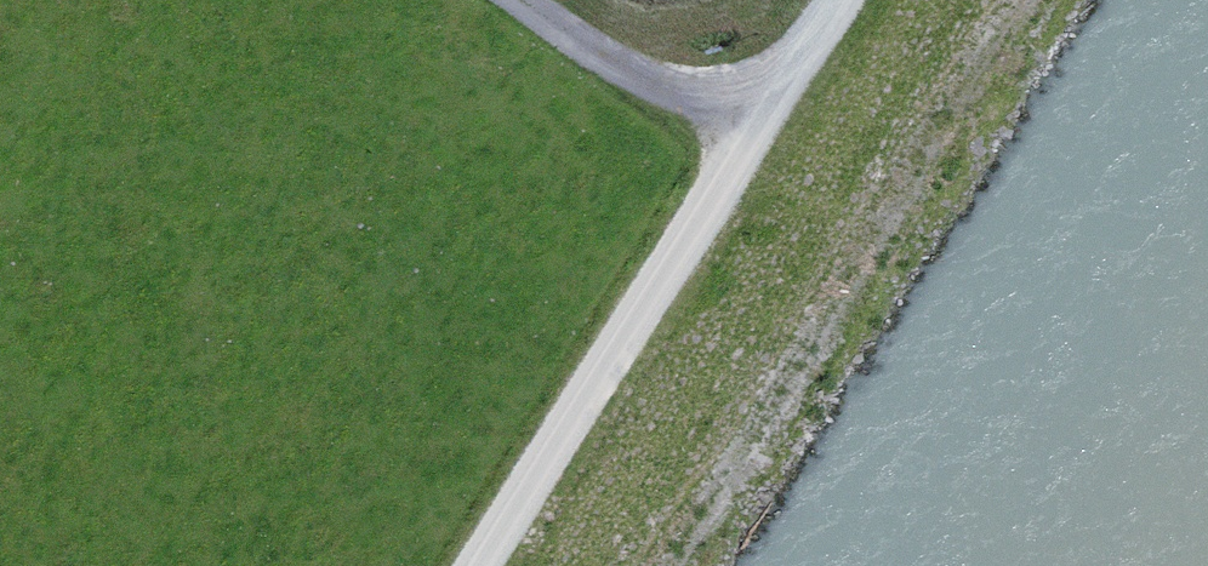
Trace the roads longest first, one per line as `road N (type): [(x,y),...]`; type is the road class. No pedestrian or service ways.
road 1 (track): [(838,0),(484,565)]
road 2 (track): [(527,0),(599,51),(694,91),(759,129)]

